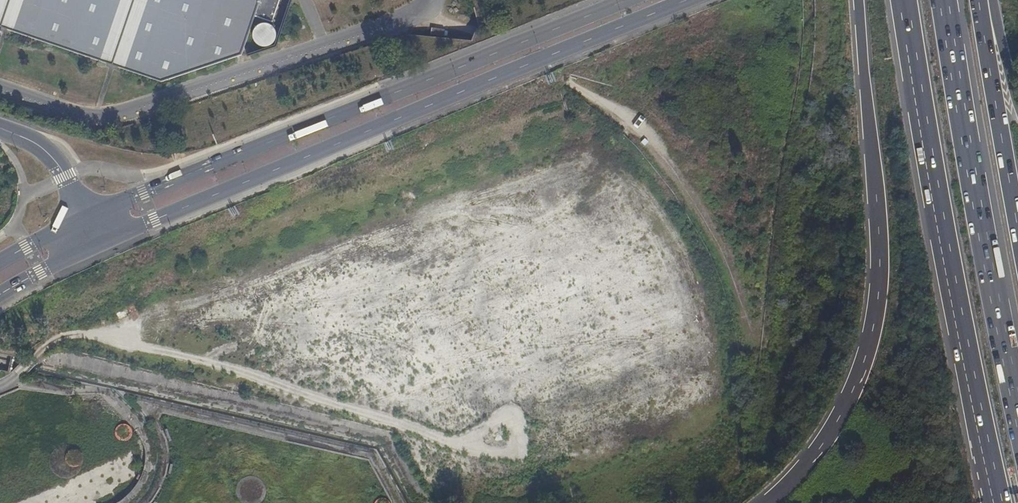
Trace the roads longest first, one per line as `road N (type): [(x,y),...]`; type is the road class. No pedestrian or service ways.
road 1 (secondary): [(99,246),(706,0)]
road 2 (secondary): [(642,0),(87,220)]
road 3 (motorway): [(860,0),(883,219),(881,298),(838,426),(769,502)]
road 4 (motorway): [(903,0),(1001,502)]
road 5 (motorway): [(1017,412),(944,0)]
road 6 (motorway): [(1017,236),(982,27)]
road 7 (unclassified): [(0,129),(49,150),(87,220)]

